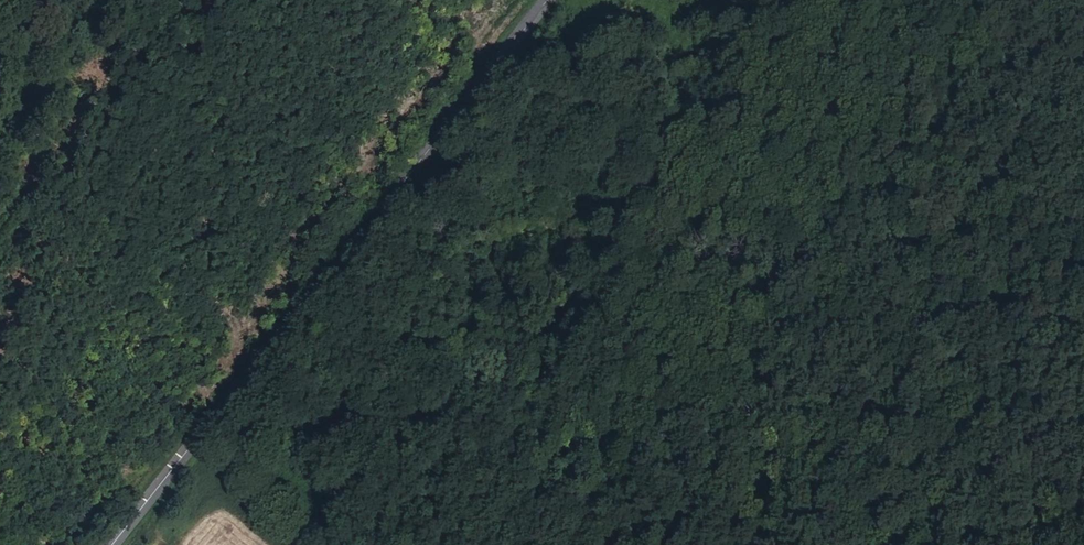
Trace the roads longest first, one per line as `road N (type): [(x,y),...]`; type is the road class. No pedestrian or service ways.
road 1 (track): [(579,544),(705,307),(745,179),(720,123),(661,86),(494,65)]
road 2 (tertiary): [(109,544),(546,0)]
road 3 (track): [(1083,384),(1017,451),(895,544)]

